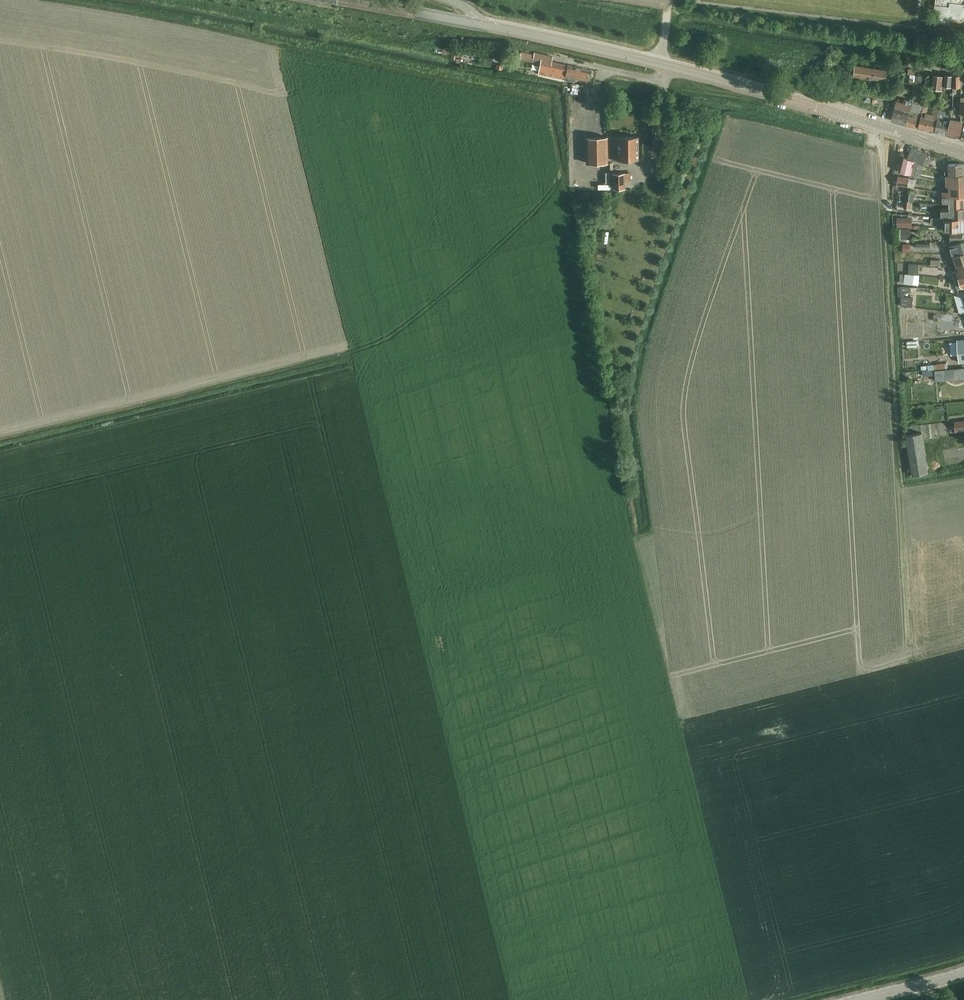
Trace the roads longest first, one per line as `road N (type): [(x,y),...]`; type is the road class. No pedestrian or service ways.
road 1 (secondary): [(963,152),(668,67)]
road 2 (secondary): [(668,67),(485,24)]
road 3 (secondary): [(485,24),(338,0)]

